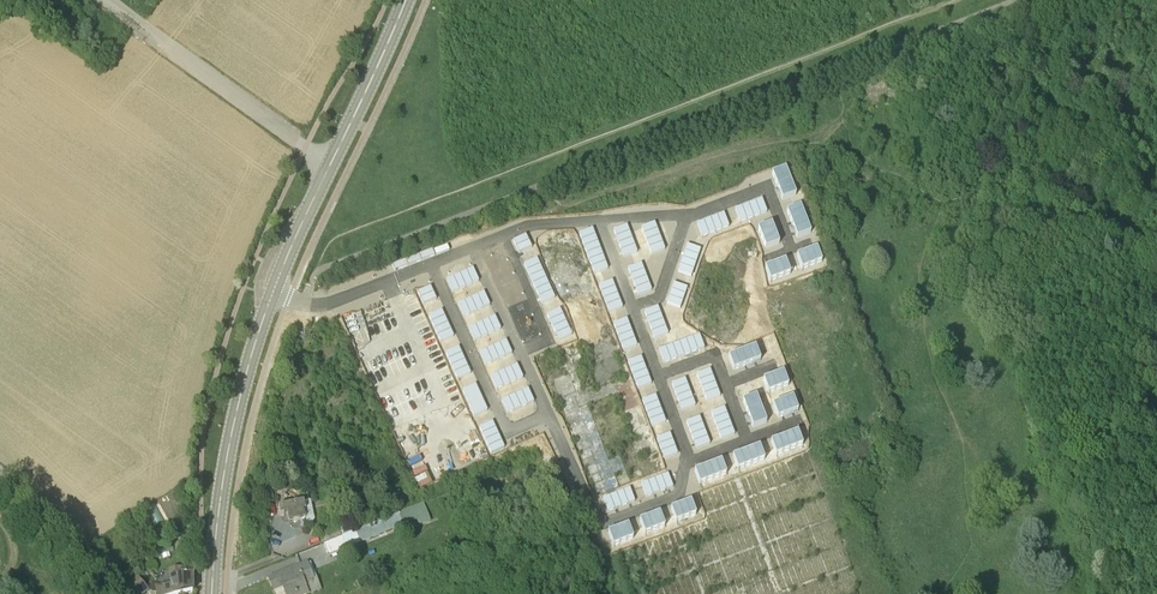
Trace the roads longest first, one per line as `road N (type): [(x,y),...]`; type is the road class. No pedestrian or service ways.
road 1 (track): [(314,276),(1015,0)]
road 2 (tertiary): [(273,290),(405,0)]
road 3 (tertiary): [(212,593),(229,449),(273,290)]
road 4 (residential): [(688,461),(681,493),(600,521),(547,413)]
road 5 (residential): [(431,265),(507,429),(547,413)]
road 6 (track): [(115,593),(0,471)]
road 7 (residential): [(686,215),(767,187),(790,247)]
road 8 (residential): [(505,235),(549,340),(520,352)]

